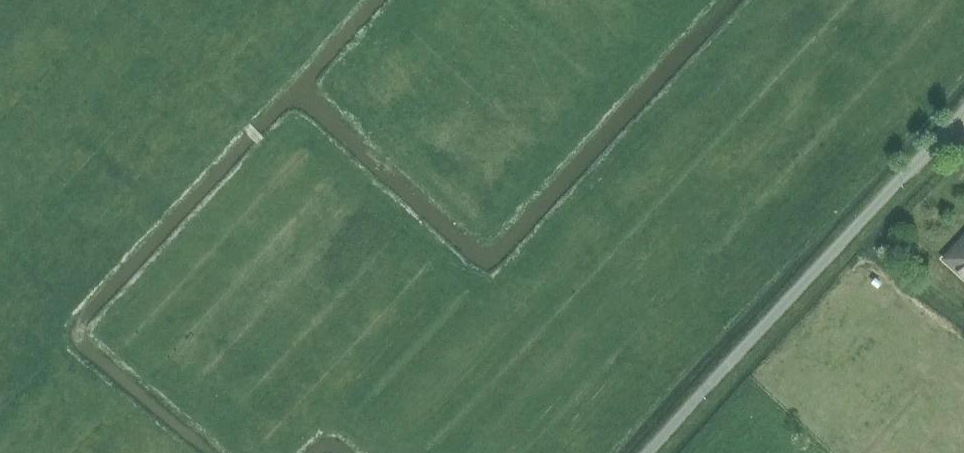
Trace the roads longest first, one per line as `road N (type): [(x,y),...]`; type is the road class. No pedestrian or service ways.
road 1 (unclassified): [(646,452),(963,112)]

